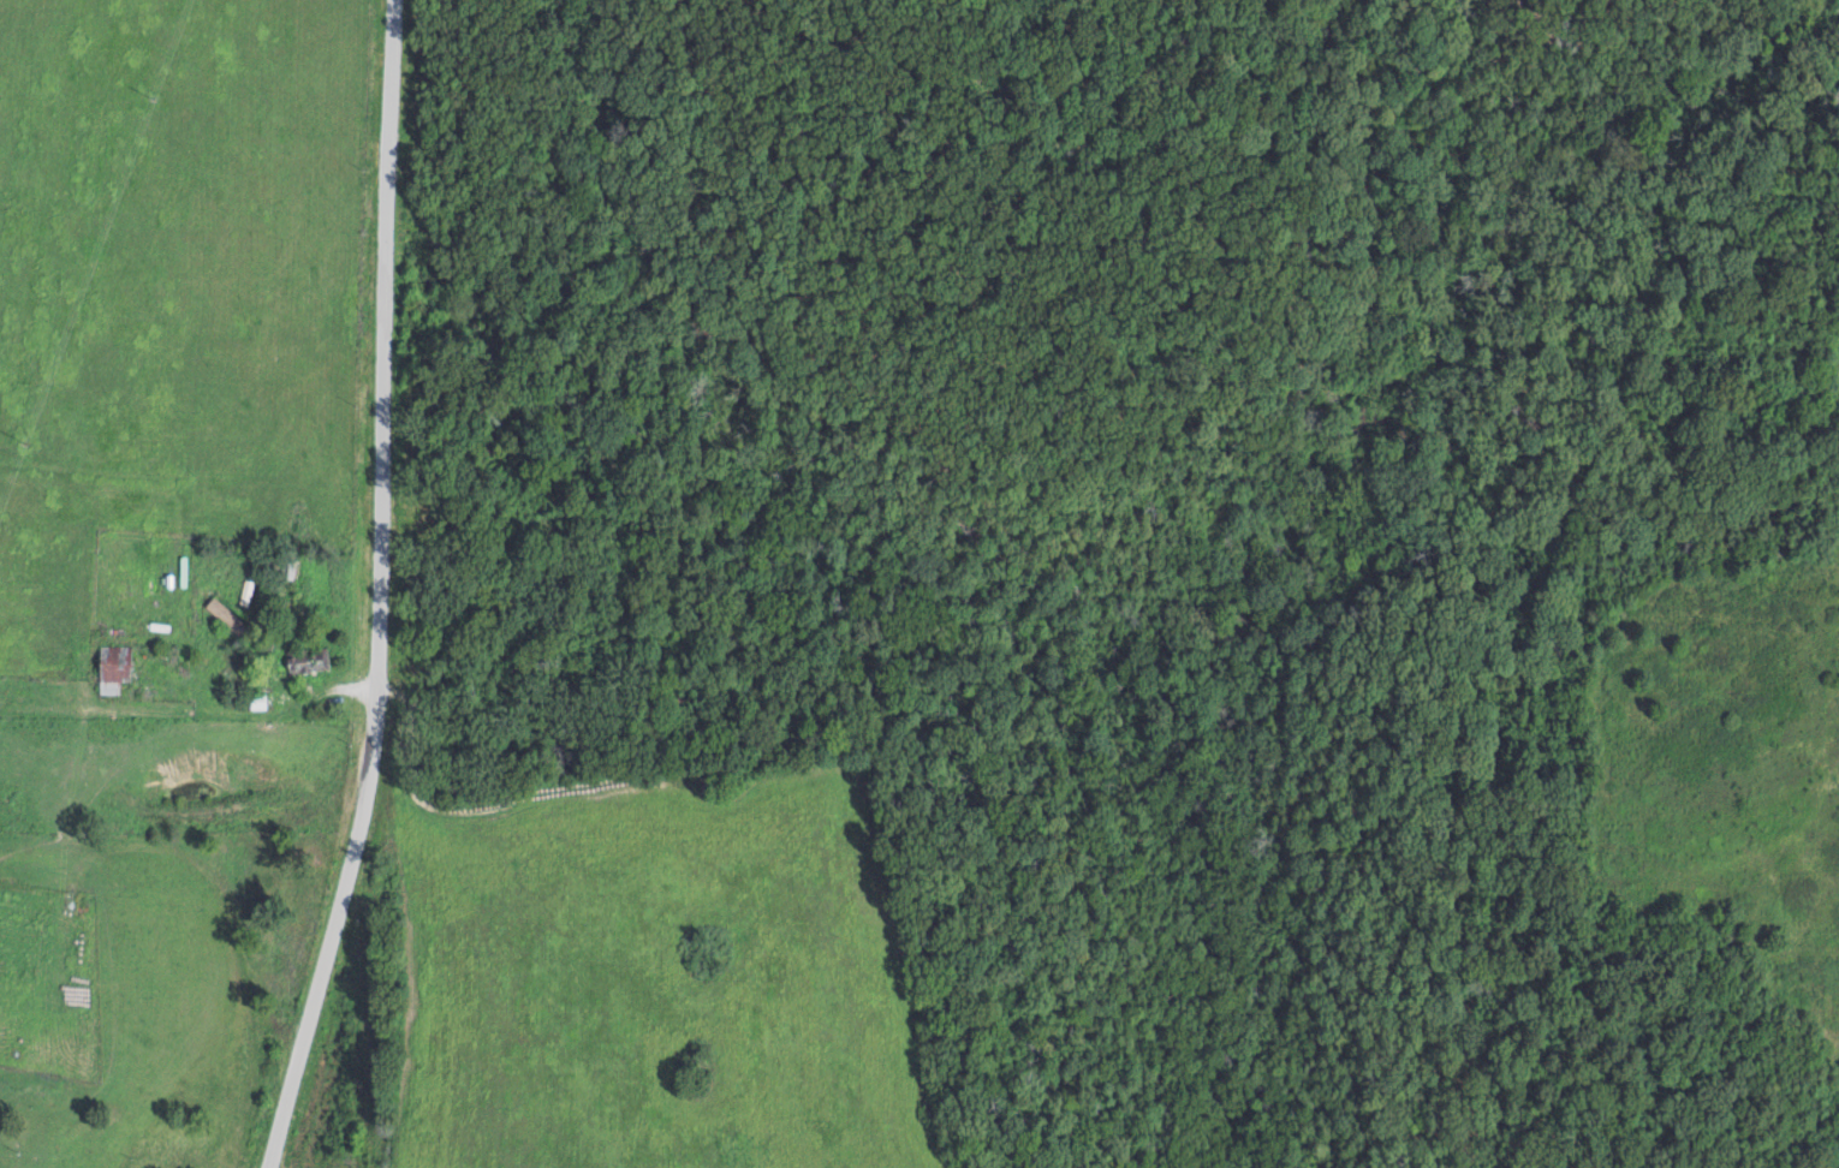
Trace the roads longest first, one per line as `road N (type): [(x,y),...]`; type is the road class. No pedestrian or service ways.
road 1 (residential): [(384,0),(359,808),(346,889),(351,1133),(338,1167)]
road 2 (residential): [(0,708),(154,710),(183,692),(248,680),(364,684)]

